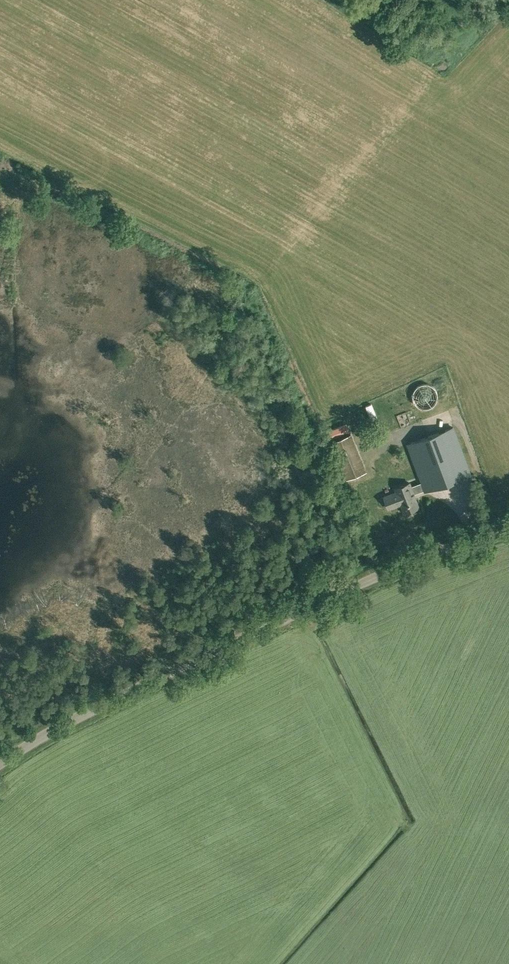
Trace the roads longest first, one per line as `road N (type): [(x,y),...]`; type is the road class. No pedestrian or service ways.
road 1 (unclassified): [(0,762),(203,651),(508,526)]

